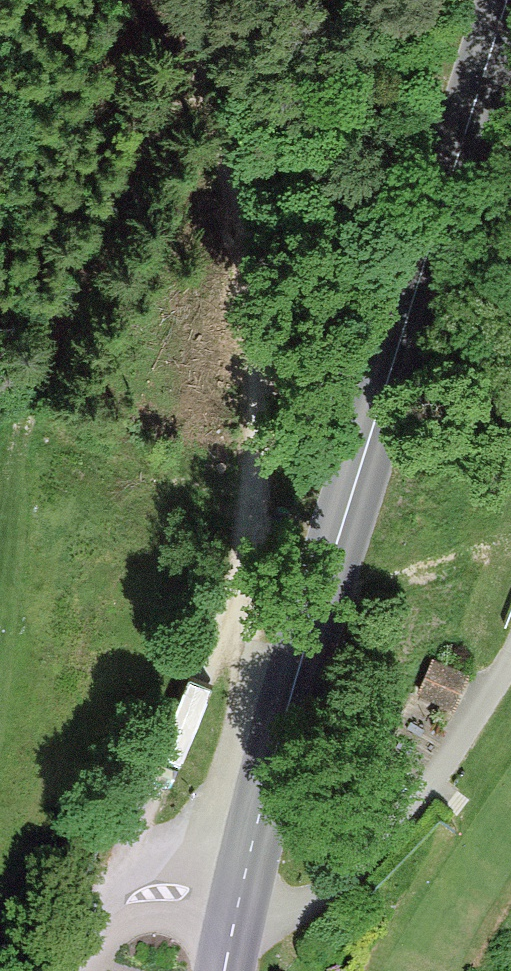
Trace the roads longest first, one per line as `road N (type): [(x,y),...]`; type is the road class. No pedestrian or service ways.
road 1 (tertiary): [(507,0),(341,531),(235,908)]
road 2 (track): [(208,0),(249,220),(249,650),(228,764),(269,783)]
road 3 (unclassified): [(235,908),(155,890),(131,898),(75,970)]

